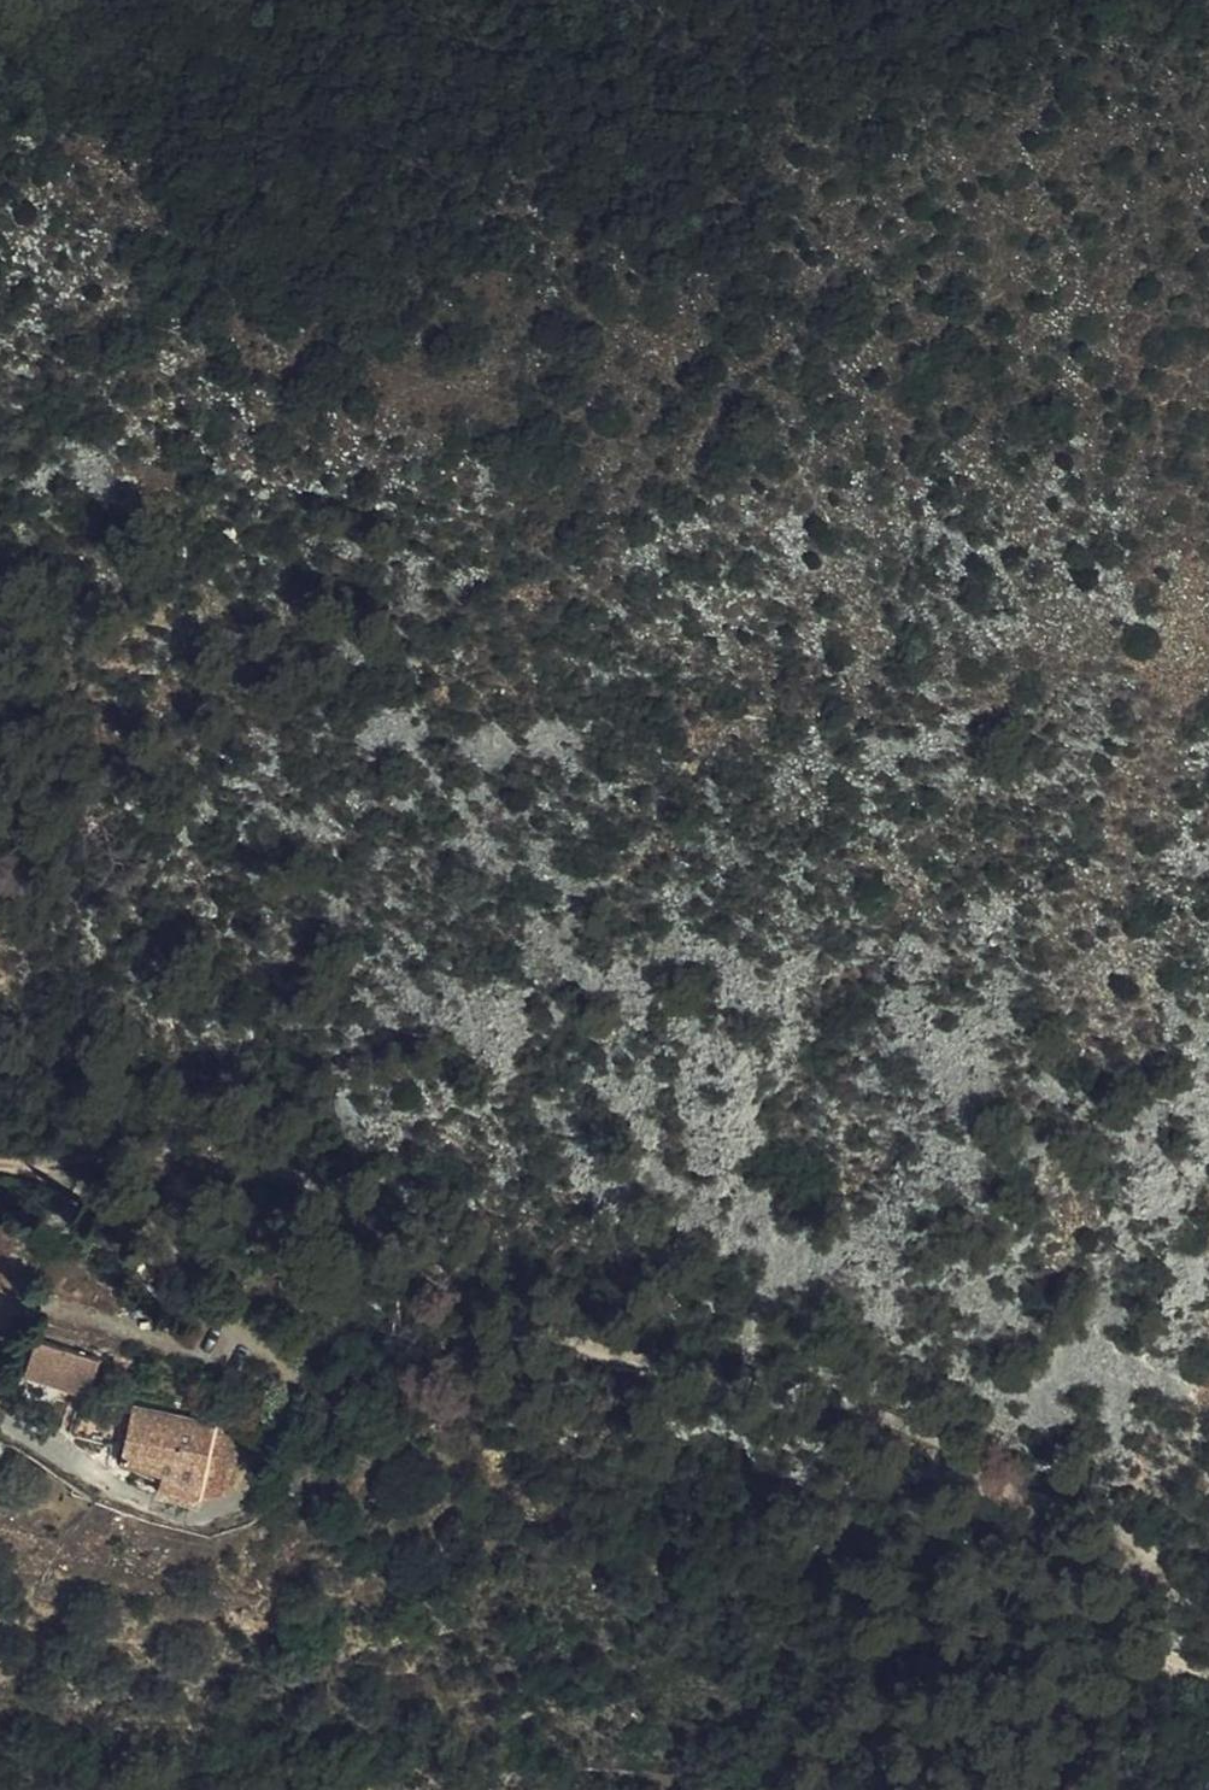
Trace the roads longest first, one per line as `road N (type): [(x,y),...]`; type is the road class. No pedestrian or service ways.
road 1 (track): [(0,1406),(22,1415),(116,1494),(210,1525),(252,1512)]

